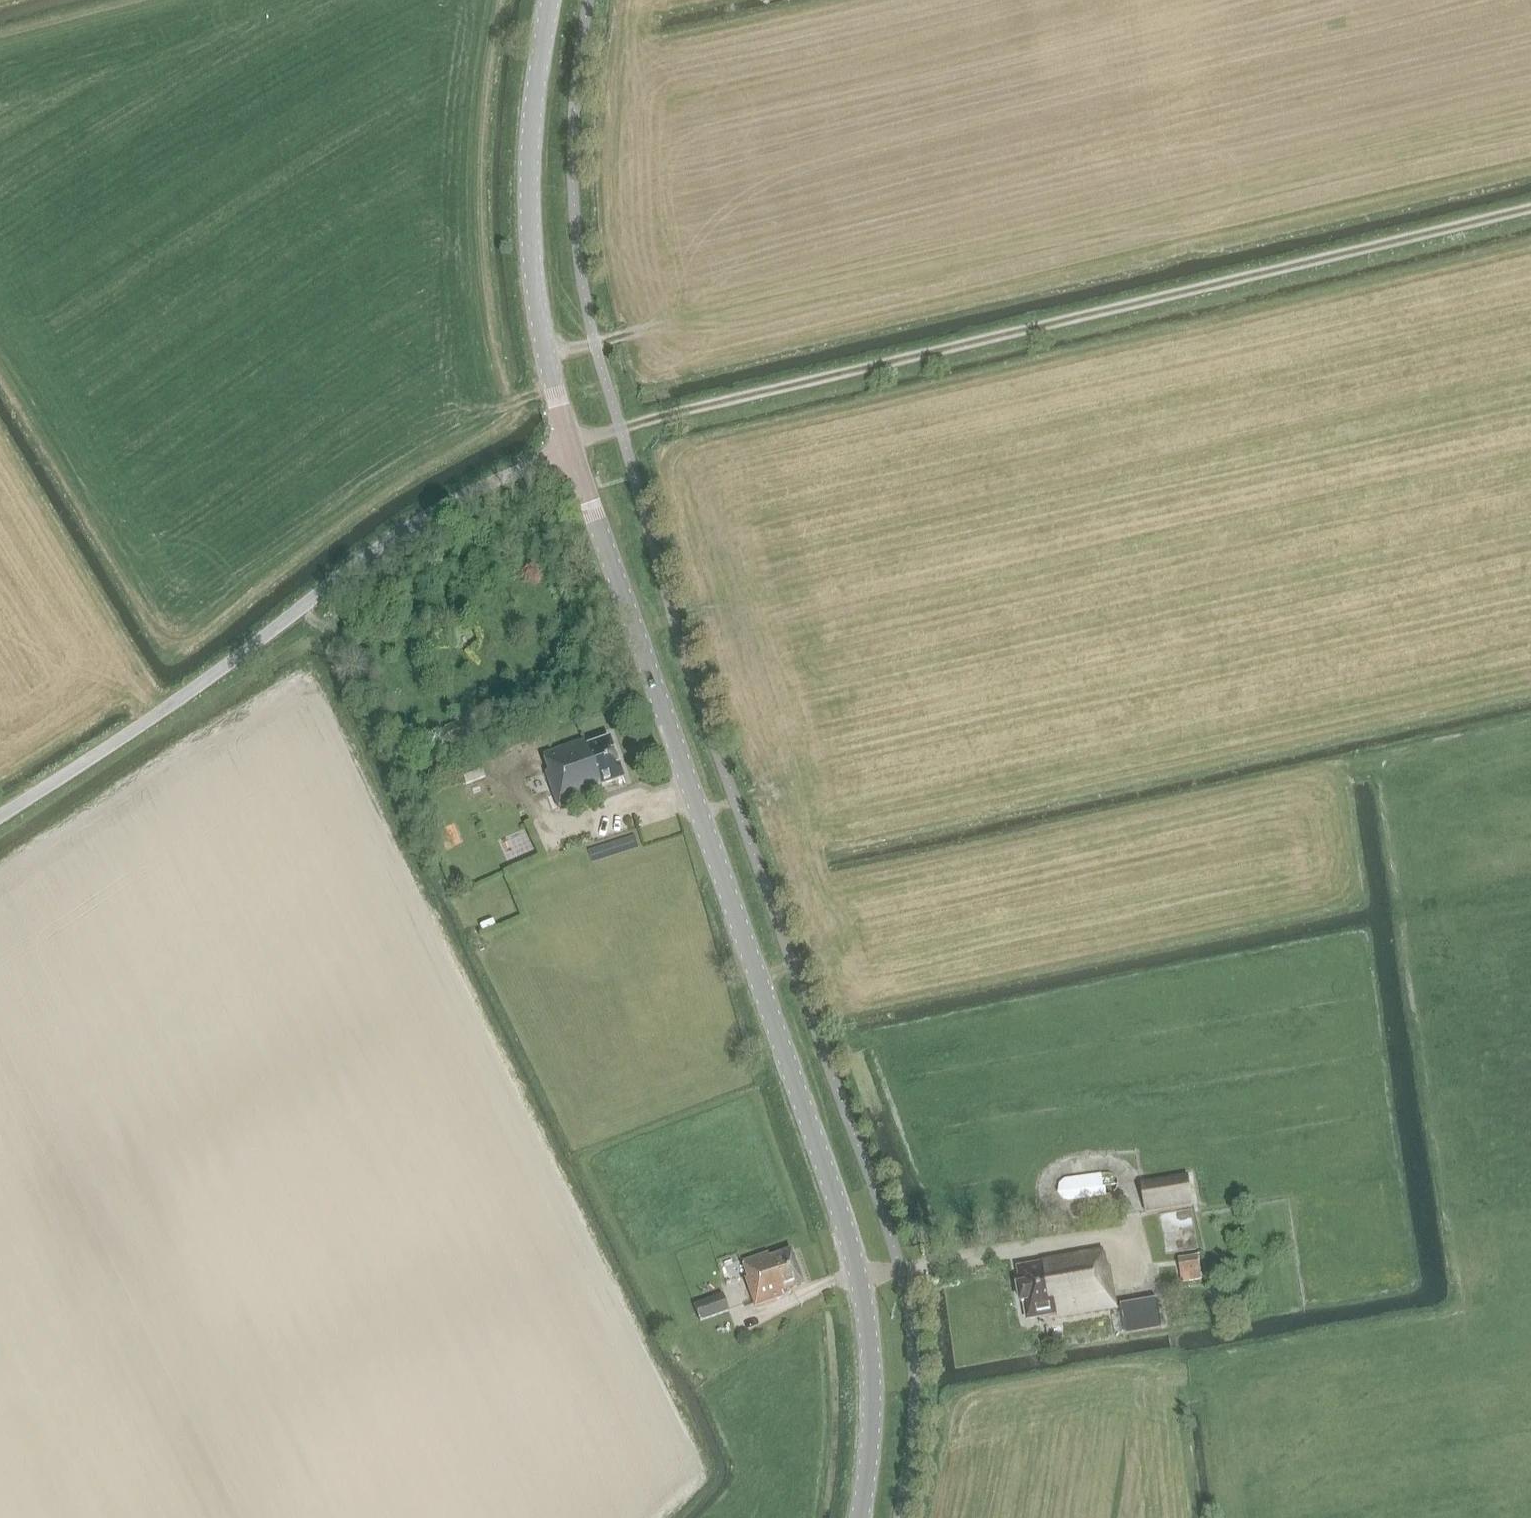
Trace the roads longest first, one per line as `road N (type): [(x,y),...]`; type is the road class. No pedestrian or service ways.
road 1 (secondary): [(860,1517),(871,1386),(853,1259),(570,447)]
road 2 (track): [(619,428),(1530,209)]
road 3 (unclassified): [(0,816),(188,693),(425,516),(570,447)]
road 4 (secondary): [(570,447),(542,338),(530,230),(530,139),(550,0)]

